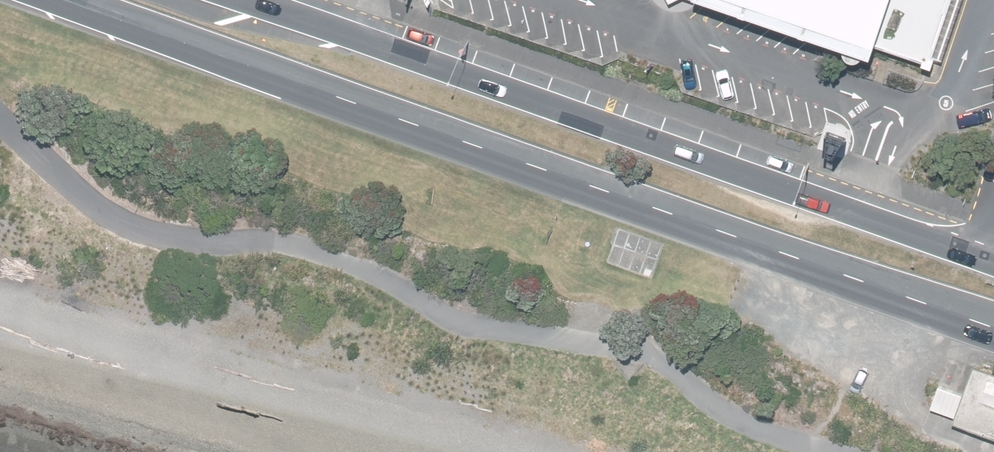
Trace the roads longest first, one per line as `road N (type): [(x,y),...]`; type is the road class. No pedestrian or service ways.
road 1 (primary): [(993,333),(480,157),(62,0)]
road 2 (primary): [(241,0),(987,260)]

